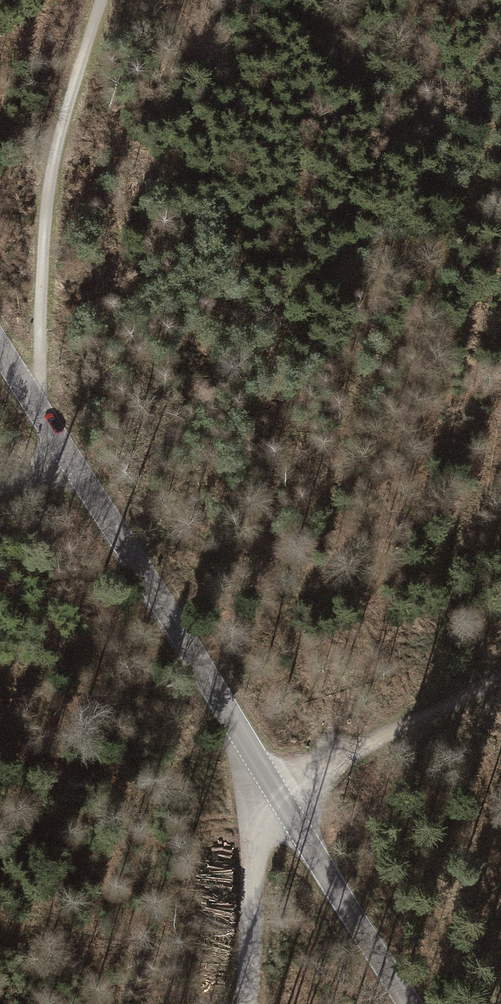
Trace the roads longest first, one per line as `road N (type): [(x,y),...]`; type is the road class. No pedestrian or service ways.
road 1 (tertiary): [(410,1003),(0,346)]
road 2 (track): [(500,676),(330,765),(285,806),(255,846),(243,1003)]
road 3 (track): [(30,396),(40,380),(48,185),(103,0)]

